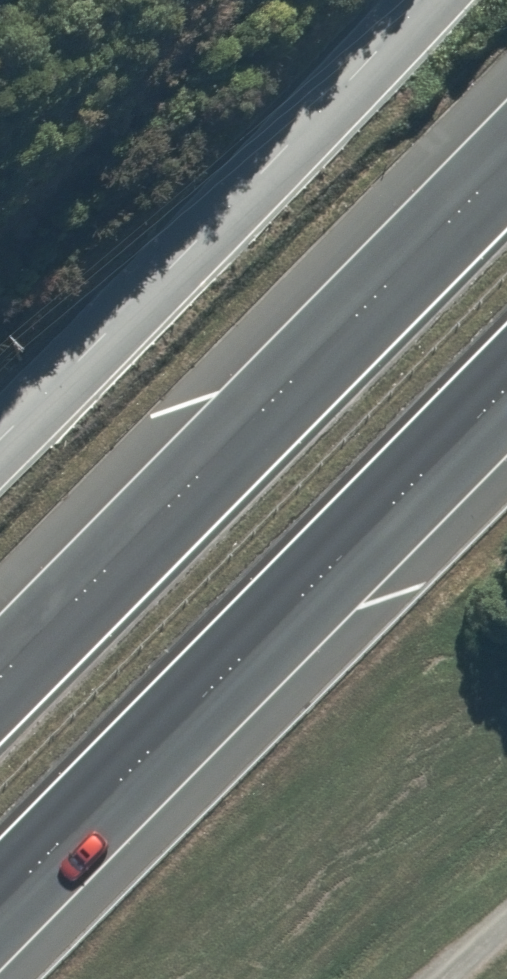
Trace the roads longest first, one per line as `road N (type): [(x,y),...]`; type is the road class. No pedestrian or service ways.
road 1 (trunk): [(506,391),(0,905)]
road 2 (trunk): [(0,679),(506,165)]
road 3 (unclassified): [(0,428),(407,0)]

